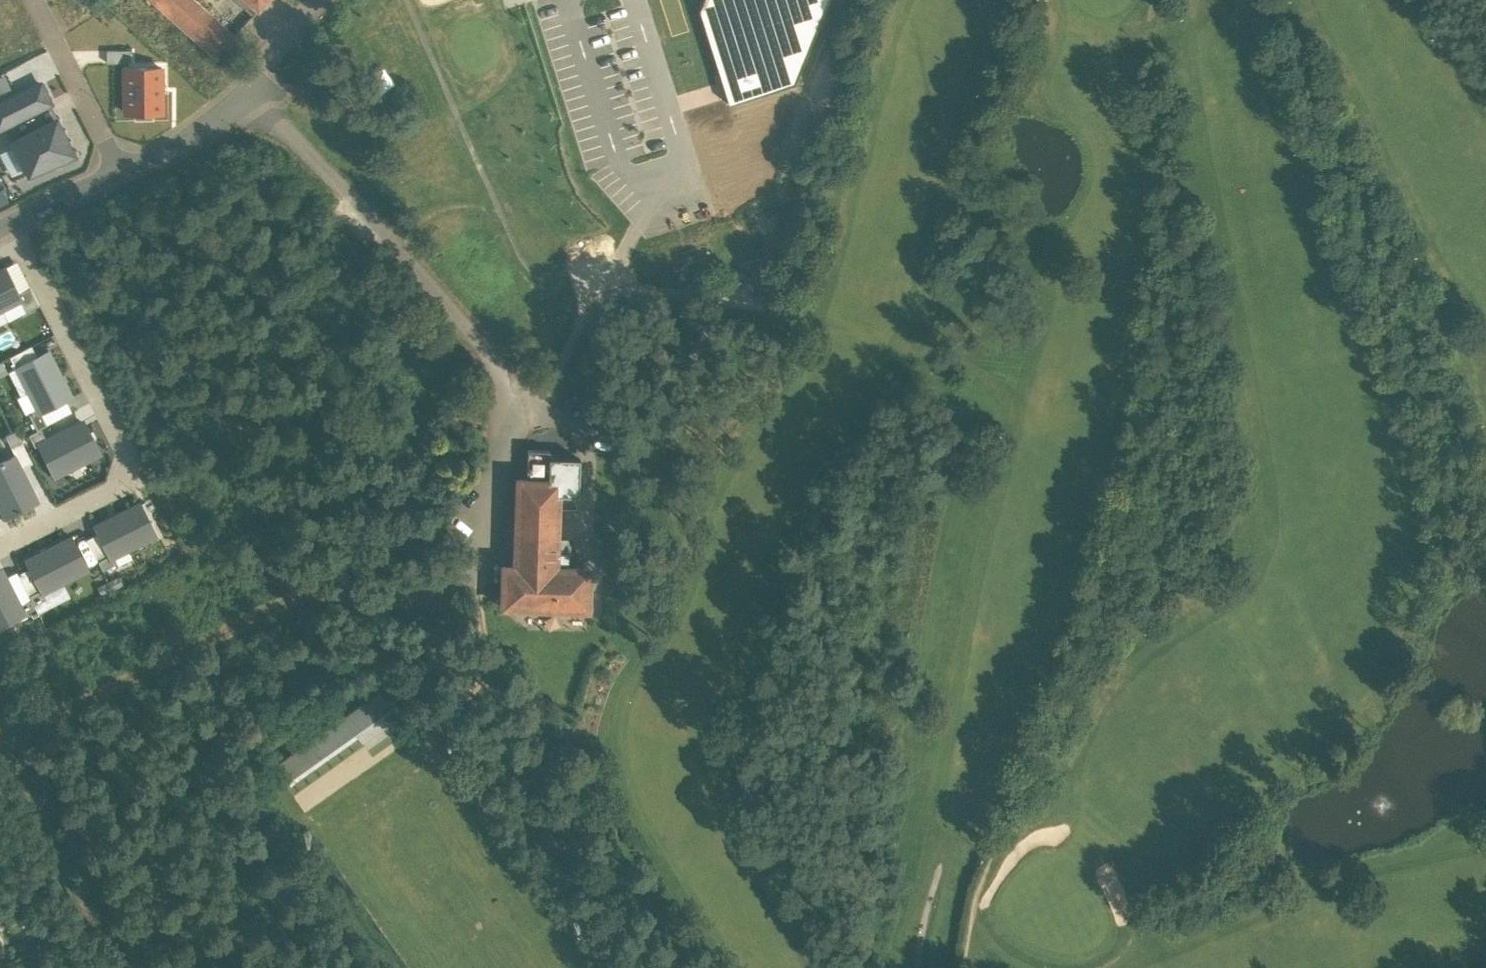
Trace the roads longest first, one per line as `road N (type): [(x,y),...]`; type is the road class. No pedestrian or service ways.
road 1 (residential): [(0,546),(138,479),(17,230)]
road 2 (residential): [(124,172),(206,122),(319,0)]
road 3 (residential): [(124,172),(40,0)]
road 4 (residential): [(17,230),(124,172)]

